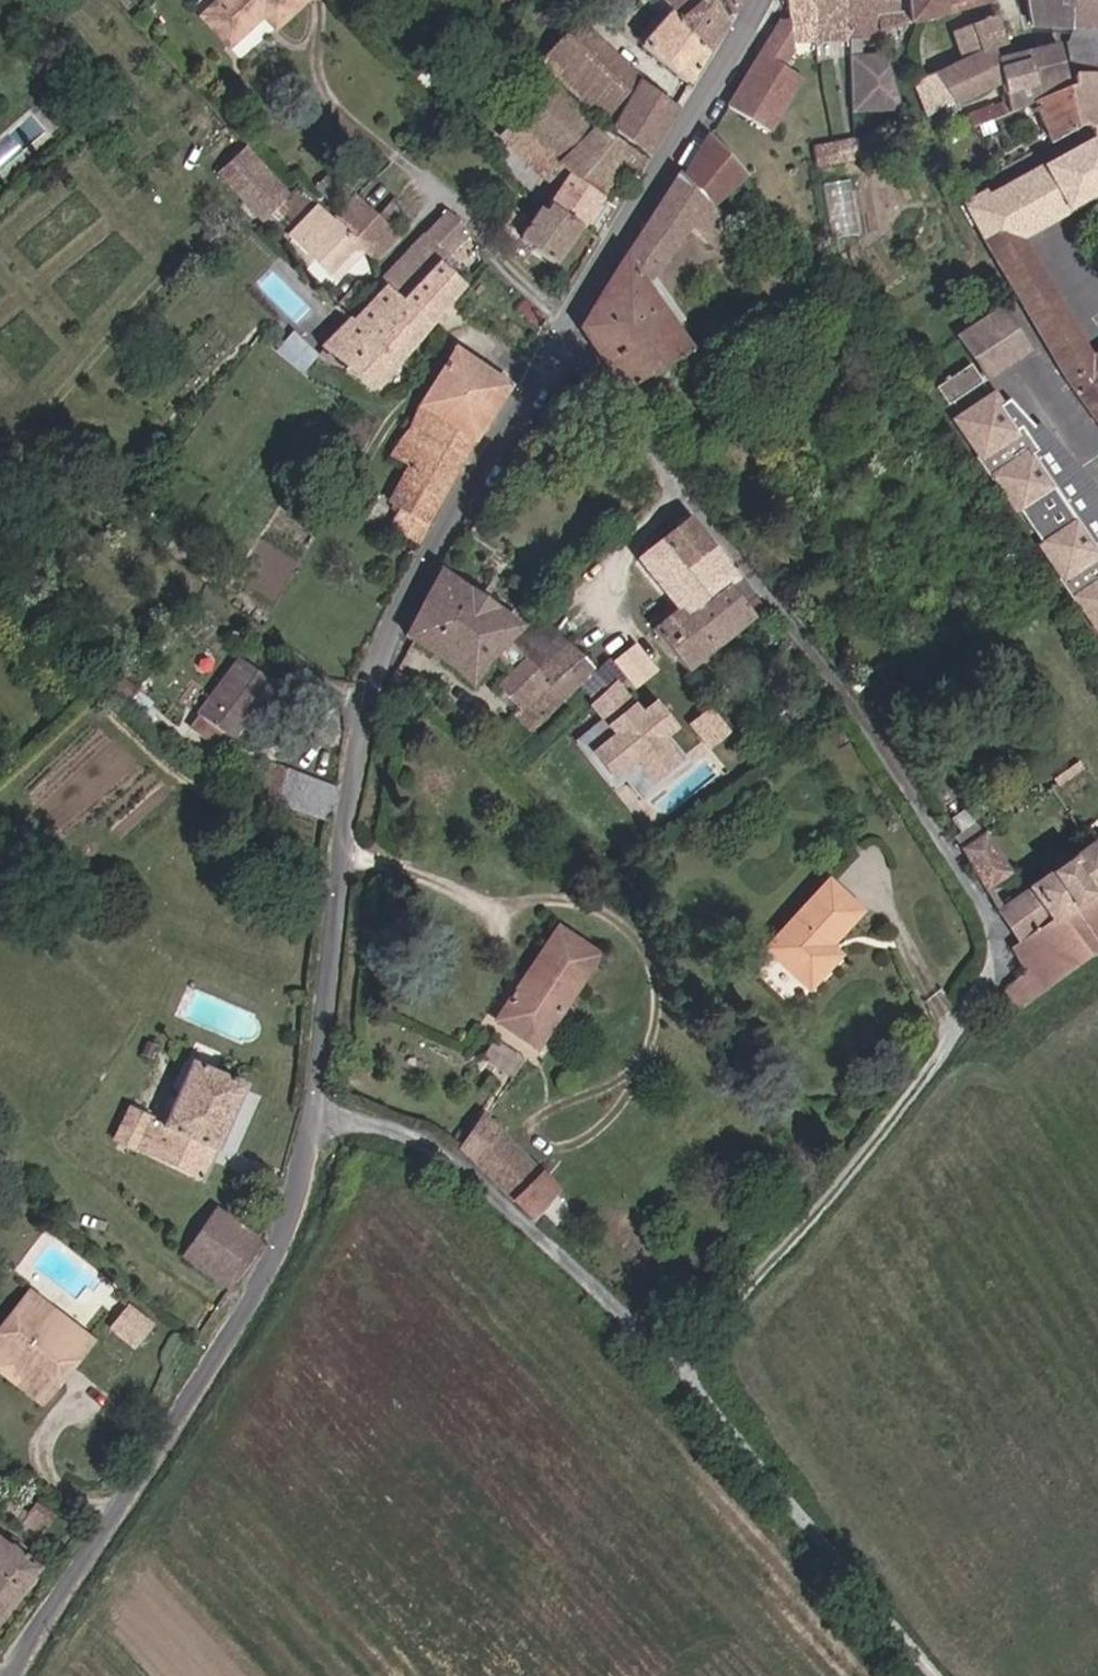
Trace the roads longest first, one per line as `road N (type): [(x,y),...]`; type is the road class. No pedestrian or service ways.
road 1 (unclassified): [(564,328),(608,396),(831,673),(952,860),(992,949),(990,973),(899,1111),(822,1207),(674,1364)]
road 2 (residential): [(564,328),(383,650),(347,819),(311,1117)]
road 3 (residential): [(311,1117),(296,1199),(257,1288),(10,1675)]
road 4 (unclassified): [(311,1117),(396,1130),(459,1163),(674,1364)]
road 5 (track): [(674,1364),(938,1675)]
road 6 (residential): [(762,0),(564,328)]

